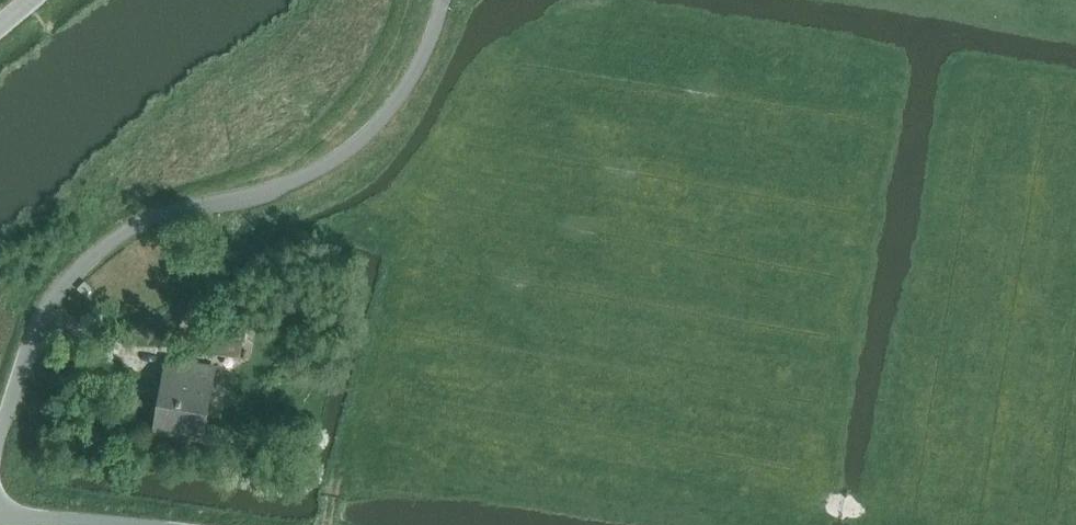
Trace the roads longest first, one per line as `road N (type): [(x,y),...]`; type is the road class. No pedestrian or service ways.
road 1 (unclassified): [(0,434),(47,306),(90,256),(142,222),(291,181),(352,146),(411,80),(443,0)]
road 2 (unclassified): [(130,524),(0,516)]

